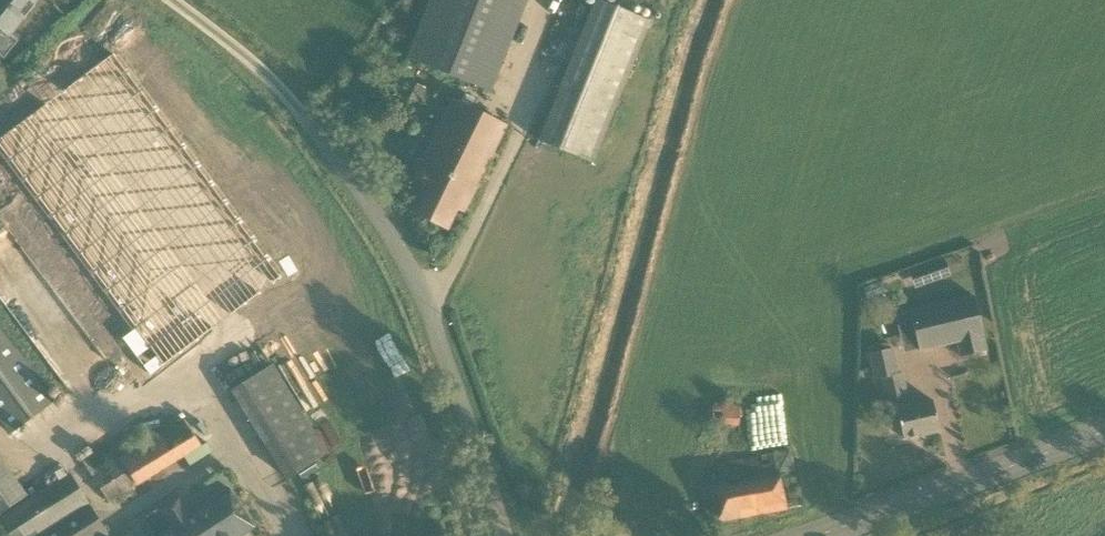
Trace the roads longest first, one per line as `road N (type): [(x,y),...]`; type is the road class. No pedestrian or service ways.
road 1 (unclassified): [(506,535),(422,292),(314,129),(246,54),(170,0)]
road 2 (tertiary): [(814,535),(1104,435)]

